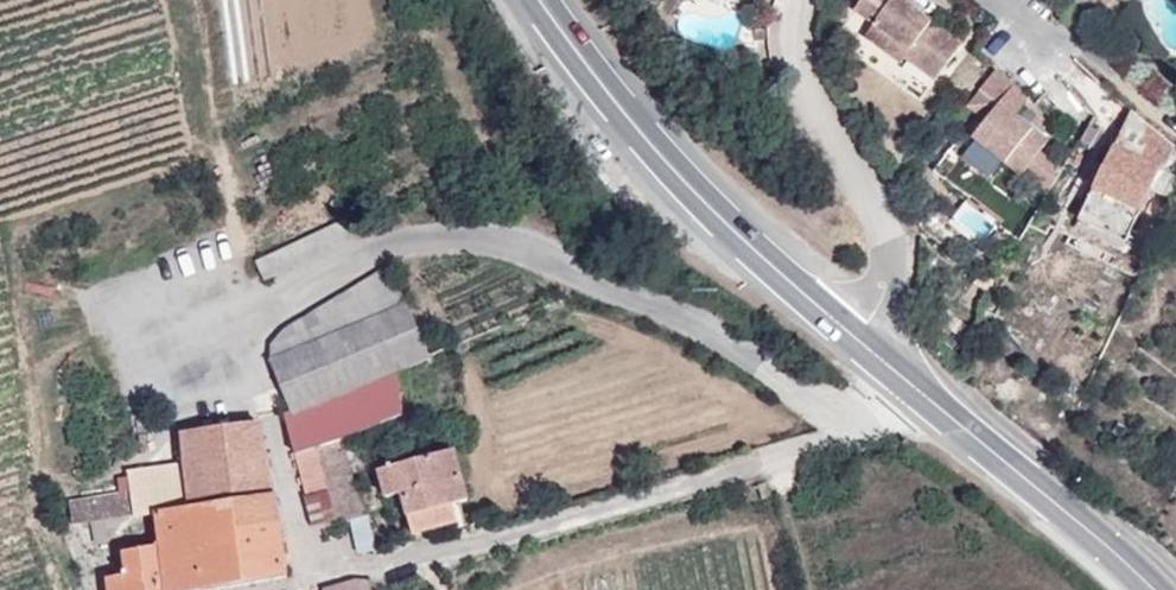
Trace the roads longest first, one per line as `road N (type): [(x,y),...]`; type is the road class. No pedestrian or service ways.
road 1 (primary): [(545,0),(618,109),(676,174),(856,338)]
road 2 (primary): [(856,338),(1157,589)]
road 3 (residential): [(856,338),(881,304),(884,238),(799,77),(791,49),(799,0)]

